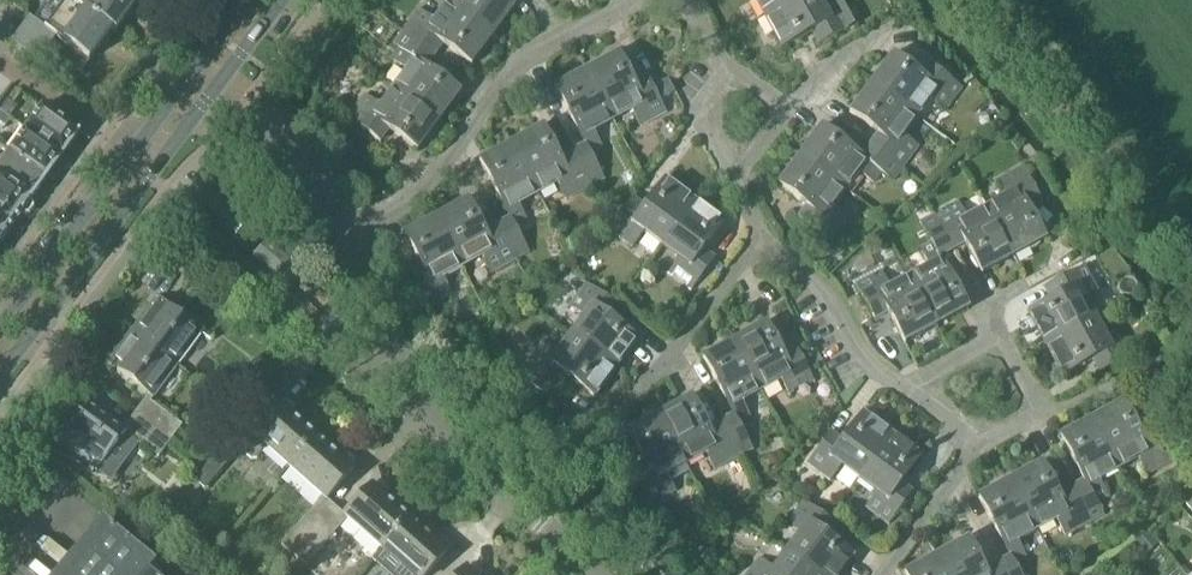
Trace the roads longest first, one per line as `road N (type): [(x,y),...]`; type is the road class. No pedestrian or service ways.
road 1 (residential): [(600,574),(406,397),(394,343),(346,236)]
road 2 (residential): [(346,236),(414,205),(518,62),(645,0)]
road 3 (residential): [(594,438),(764,237)]
road 4 (secondary): [(0,382),(157,176)]
road 5 (residential): [(902,387),(866,365),(821,283),(764,237)]
road 6 (secondary): [(117,147),(0,312)]
road 7 (residential): [(346,236),(289,154),(214,99)]
road 8 (residential): [(1187,427),(1142,367),(1048,416)]
road 9 (residential): [(976,443),(884,574)]
road 10 (residential): [(735,181),(696,110),(729,67)]
road 11 (residential): [(103,136),(0,61)]
road 12 (secondary): [(214,99),(286,0)]

